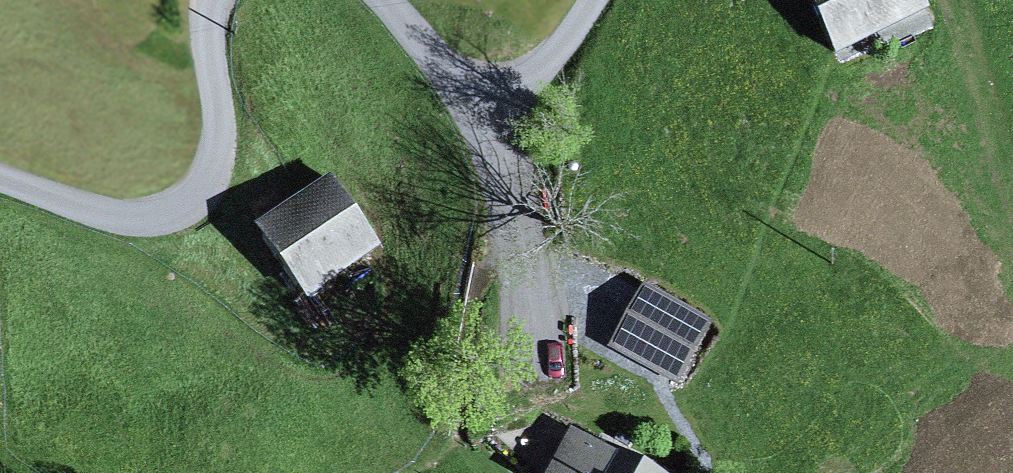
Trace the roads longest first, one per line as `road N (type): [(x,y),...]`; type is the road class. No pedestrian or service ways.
road 1 (residential): [(209,0),(219,119),(215,158),(196,191),(167,208),(134,212),(0,169)]
road 2 (residential): [(592,0),(540,100),(518,118),(477,113),(438,54),(388,0)]
road 3 (track): [(953,0),(1012,147)]

